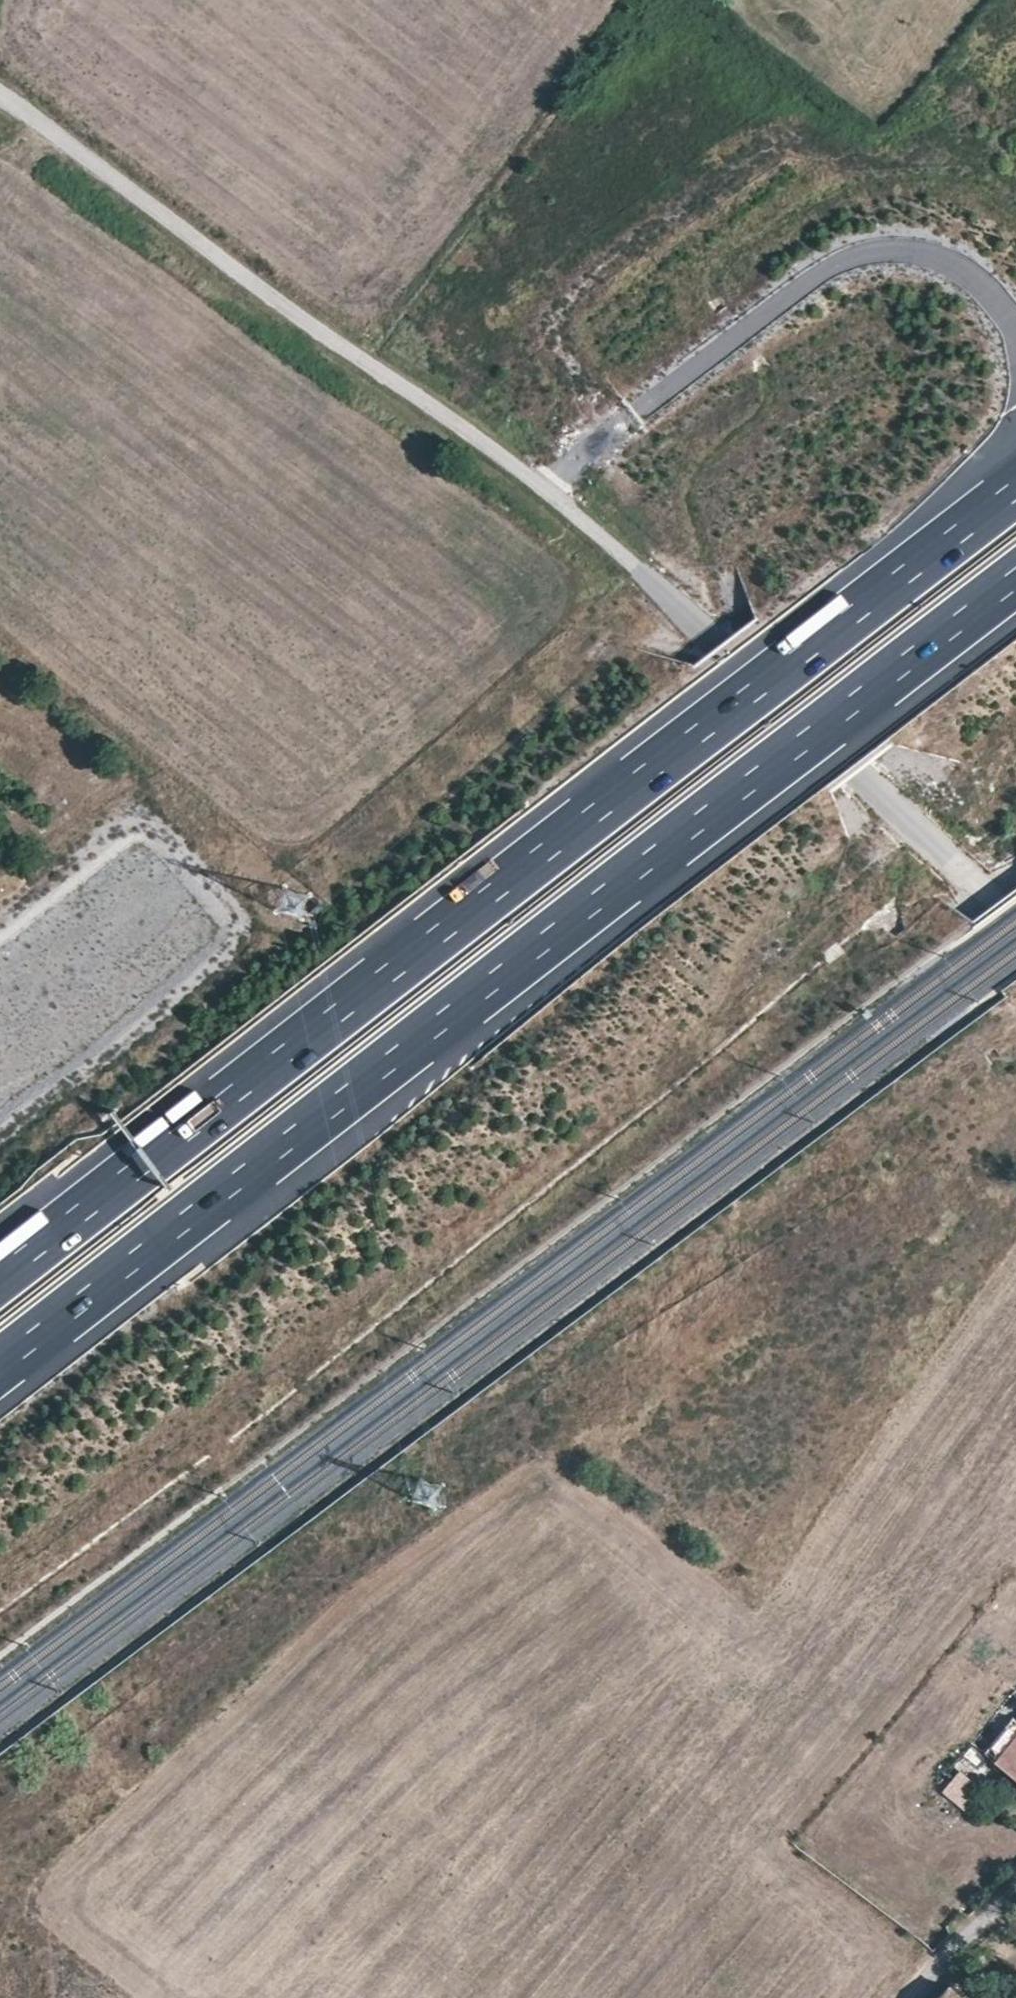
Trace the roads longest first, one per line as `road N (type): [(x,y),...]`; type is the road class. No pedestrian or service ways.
road 1 (unclassified): [(1015,922),(697,620),(539,485),(0,96)]
road 2 (motorway): [(1015,490),(0,1276)]
road 3 (motorway): [(0,1365),(1015,580)]
road 4 (unclassified): [(911,1997),(1015,1890)]

